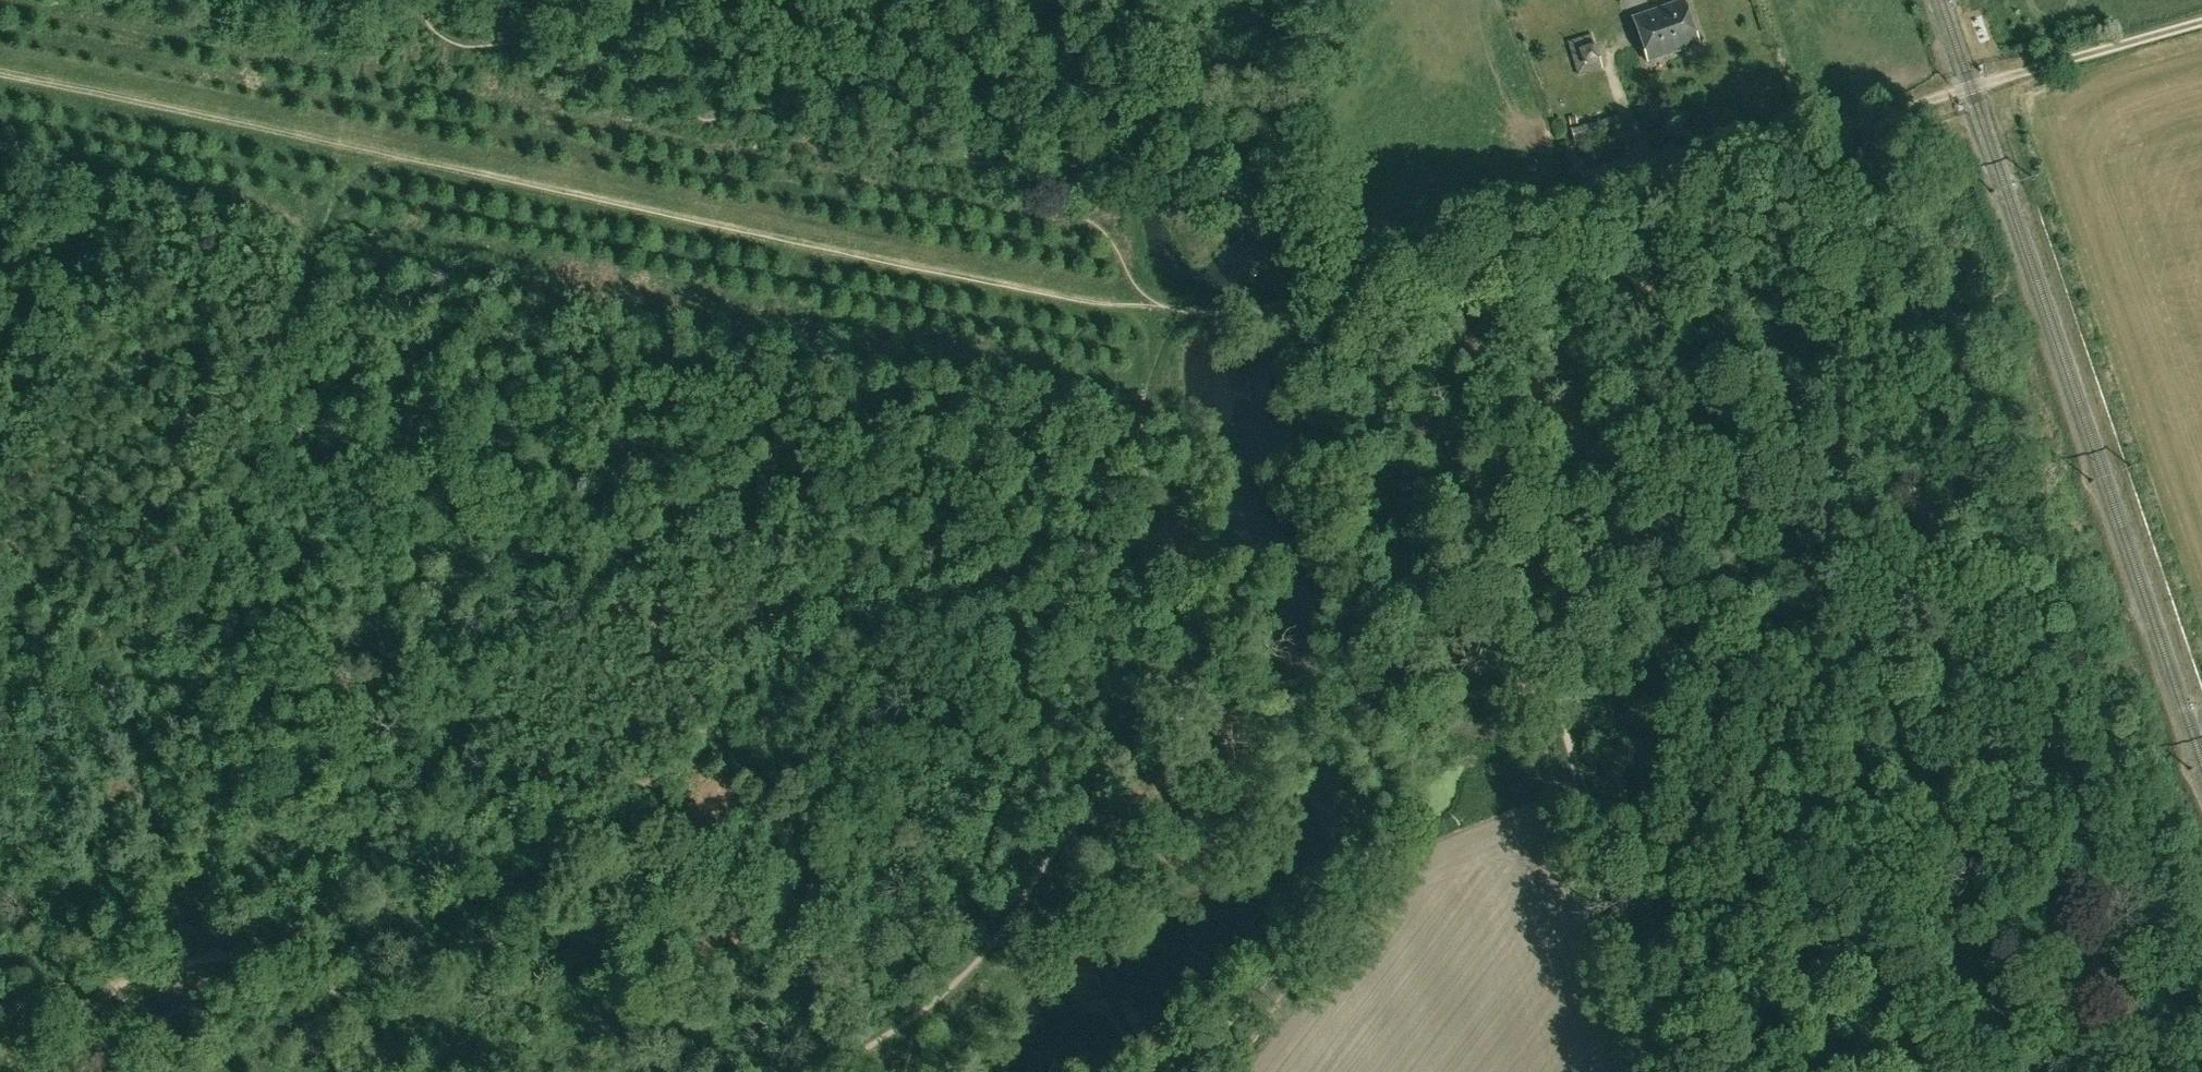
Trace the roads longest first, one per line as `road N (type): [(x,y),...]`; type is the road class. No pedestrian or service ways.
road 1 (track): [(1597,187),(2201,22)]
road 2 (track): [(1539,662),(1453,474),(1350,298),(1338,257)]
road 3 (track): [(1683,1071),(1656,989),(1633,952),(1576,755),(1539,662)]

